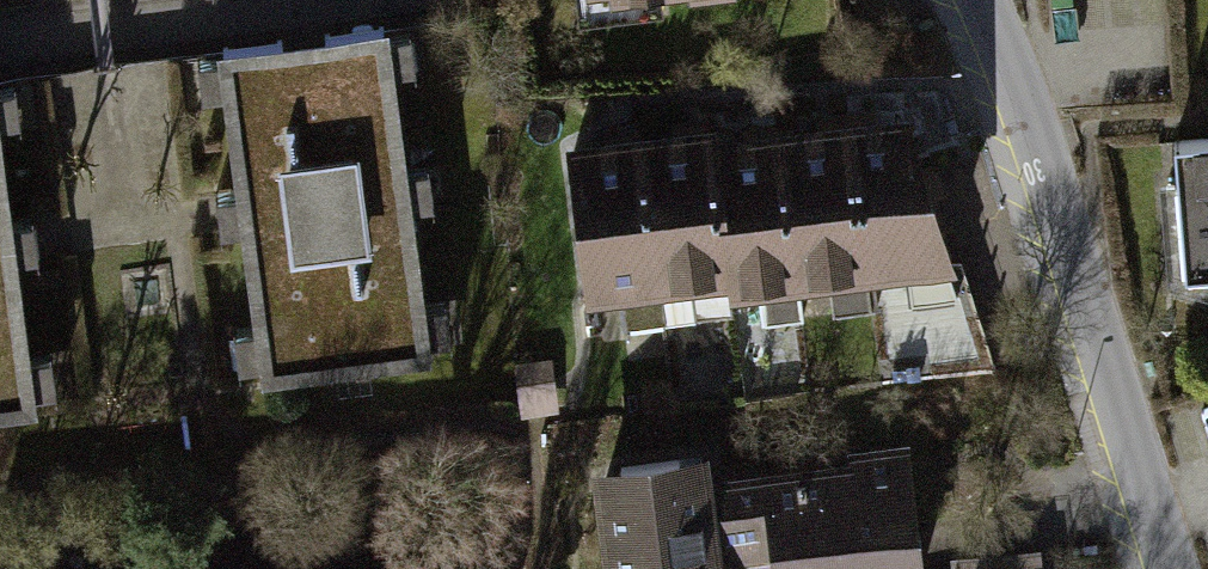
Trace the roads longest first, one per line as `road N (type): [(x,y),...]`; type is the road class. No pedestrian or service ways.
road 1 (unclassified): [(974,0),(1010,79),(1166,568)]

